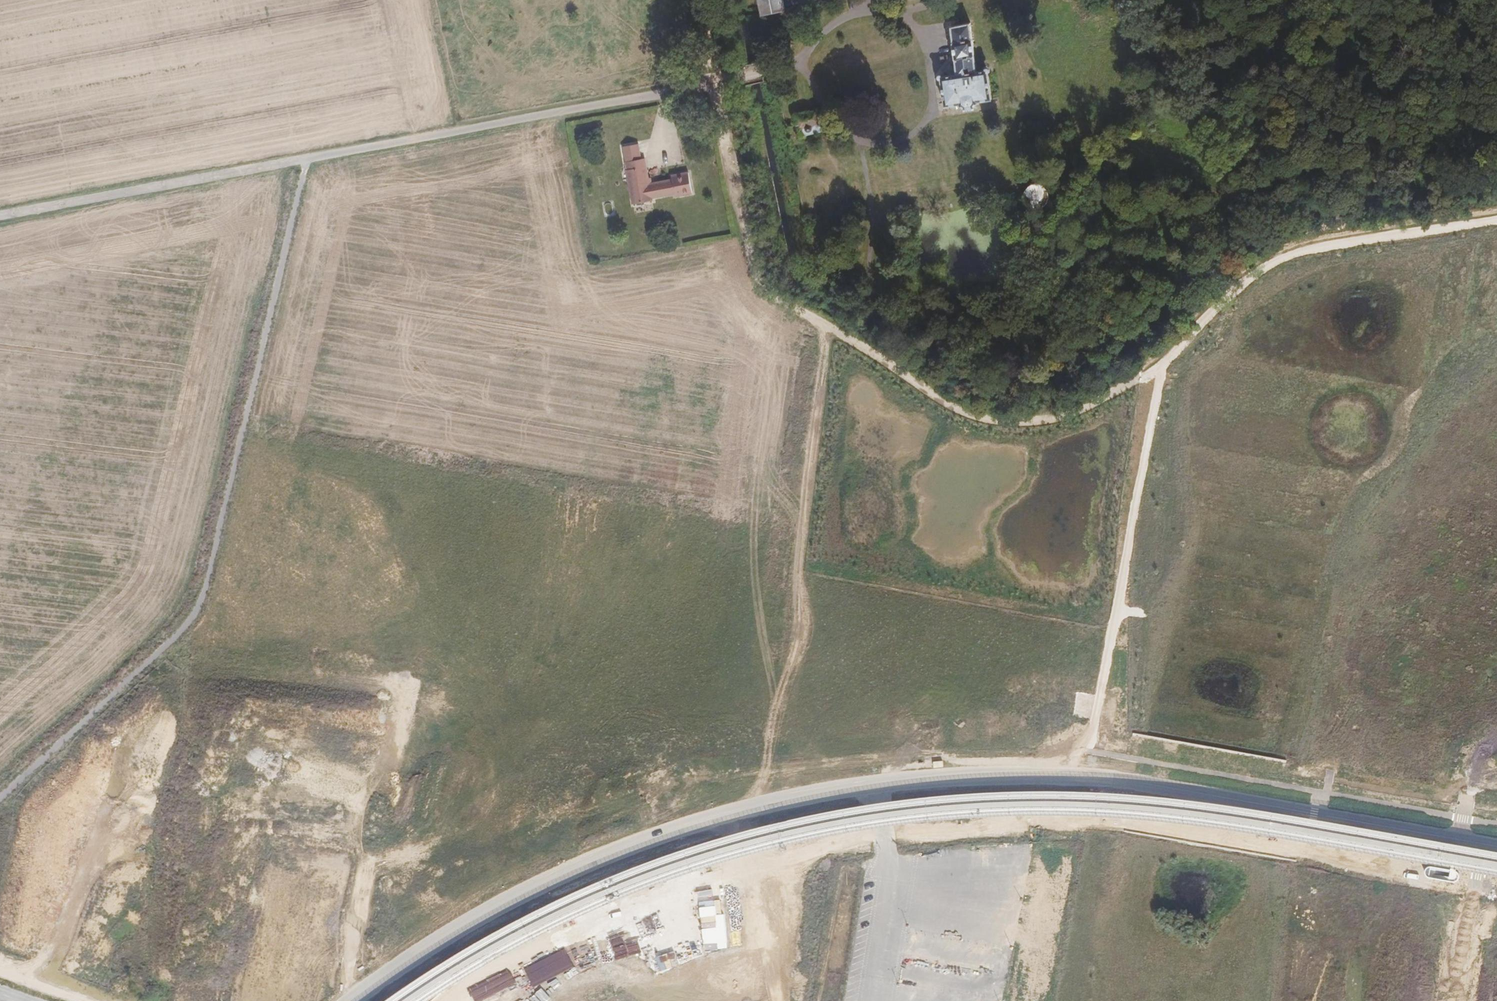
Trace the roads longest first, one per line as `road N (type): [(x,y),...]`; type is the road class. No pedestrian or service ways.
road 1 (track): [(718,103),(759,281),(784,306),(942,401),(996,422),(1052,417),(1156,369),(1174,338),(1229,287),(1308,242),(1496,214)]
road 2 (tertiary): [(352,1000),(541,884),(757,805),(892,781),(1028,773),(1126,779)]
road 3 (track): [(757,805),(826,329)]
road 4 (track): [(1146,374),(1154,416),(1095,726),(1065,774)]
road 5 (track): [(715,80),(308,160)]
road 6 (tertiary): [(1459,837),(1126,779)]
road 7 (track): [(308,160),(0,216)]
road 8 (residential): [(1496,660),(1459,837)]

